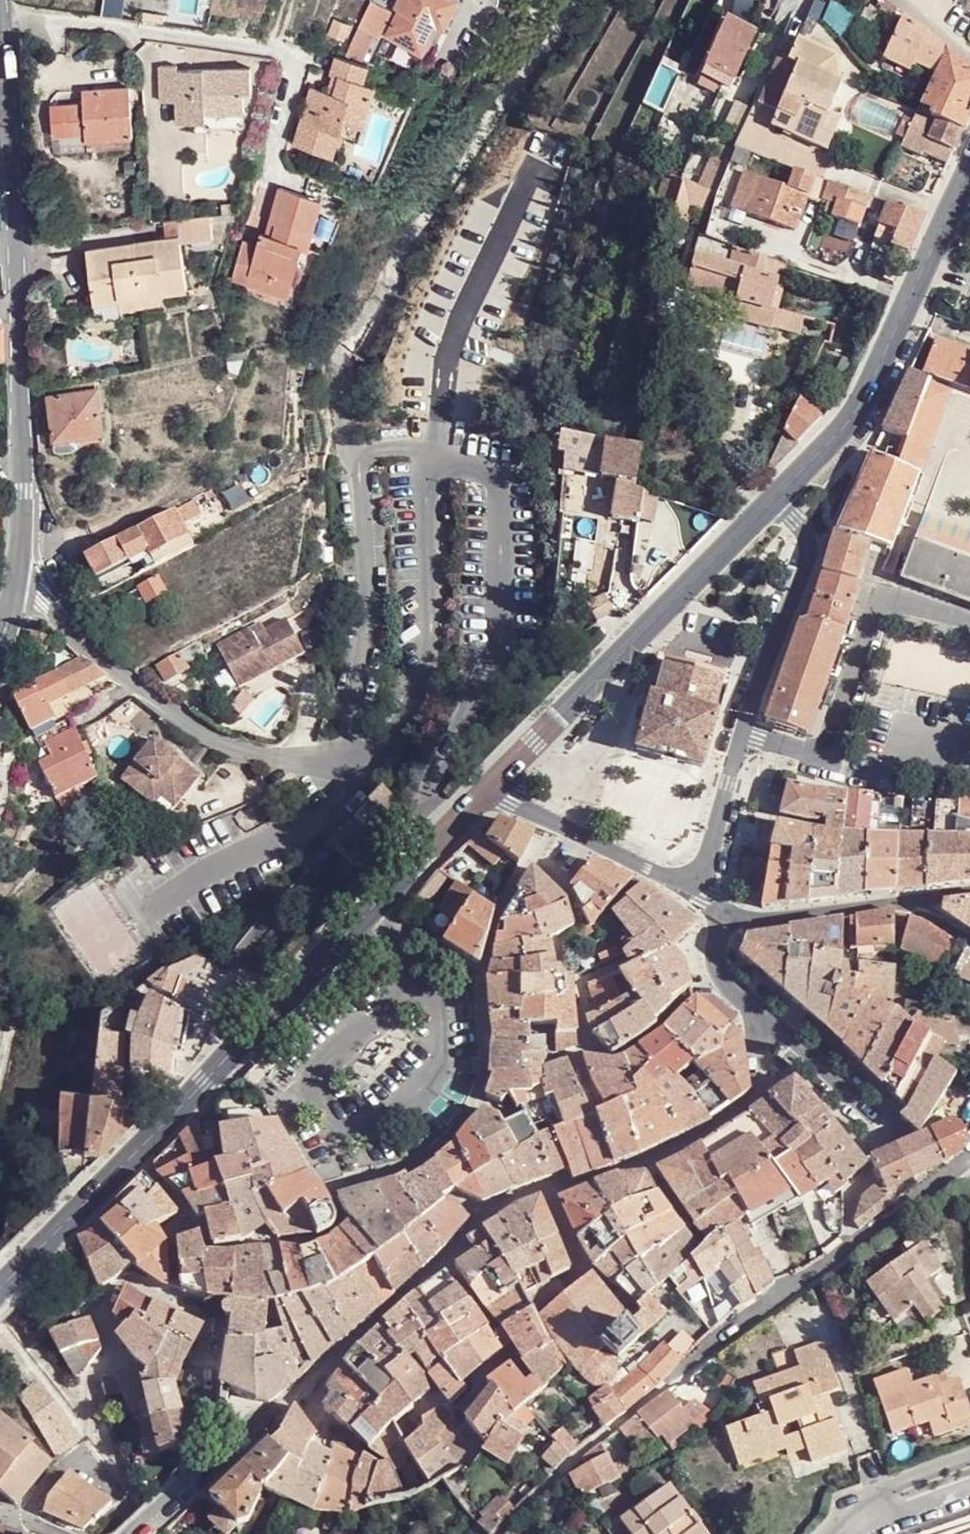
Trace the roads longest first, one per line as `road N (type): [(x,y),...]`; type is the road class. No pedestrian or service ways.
road 1 (secondary): [(490,786),(0,1288)]
road 2 (residential): [(11,120),(23,491),(12,587)]
road 3 (residential): [(2,21),(299,50),(269,178)]
road 4 (secondary): [(773,501),(490,786)]
road 5 (residential): [(350,764),(284,758),(177,718),(12,587)]
road 6 (secondary): [(969,168),(860,404),(773,501)]
road 7 (residential): [(739,732),(826,755),(877,607),(898,600),(969,619)]
road 8 (residential): [(721,914),(715,974),(860,1118)]
road 9 (residential): [(739,732),(810,554),(810,539),(773,501)]
road 10 (tertiary): [(490,786),(693,888)]
road 11 (tertiary): [(721,914),(748,921),(913,900)]
road 12 (residential): [(693,888),(739,732)]

